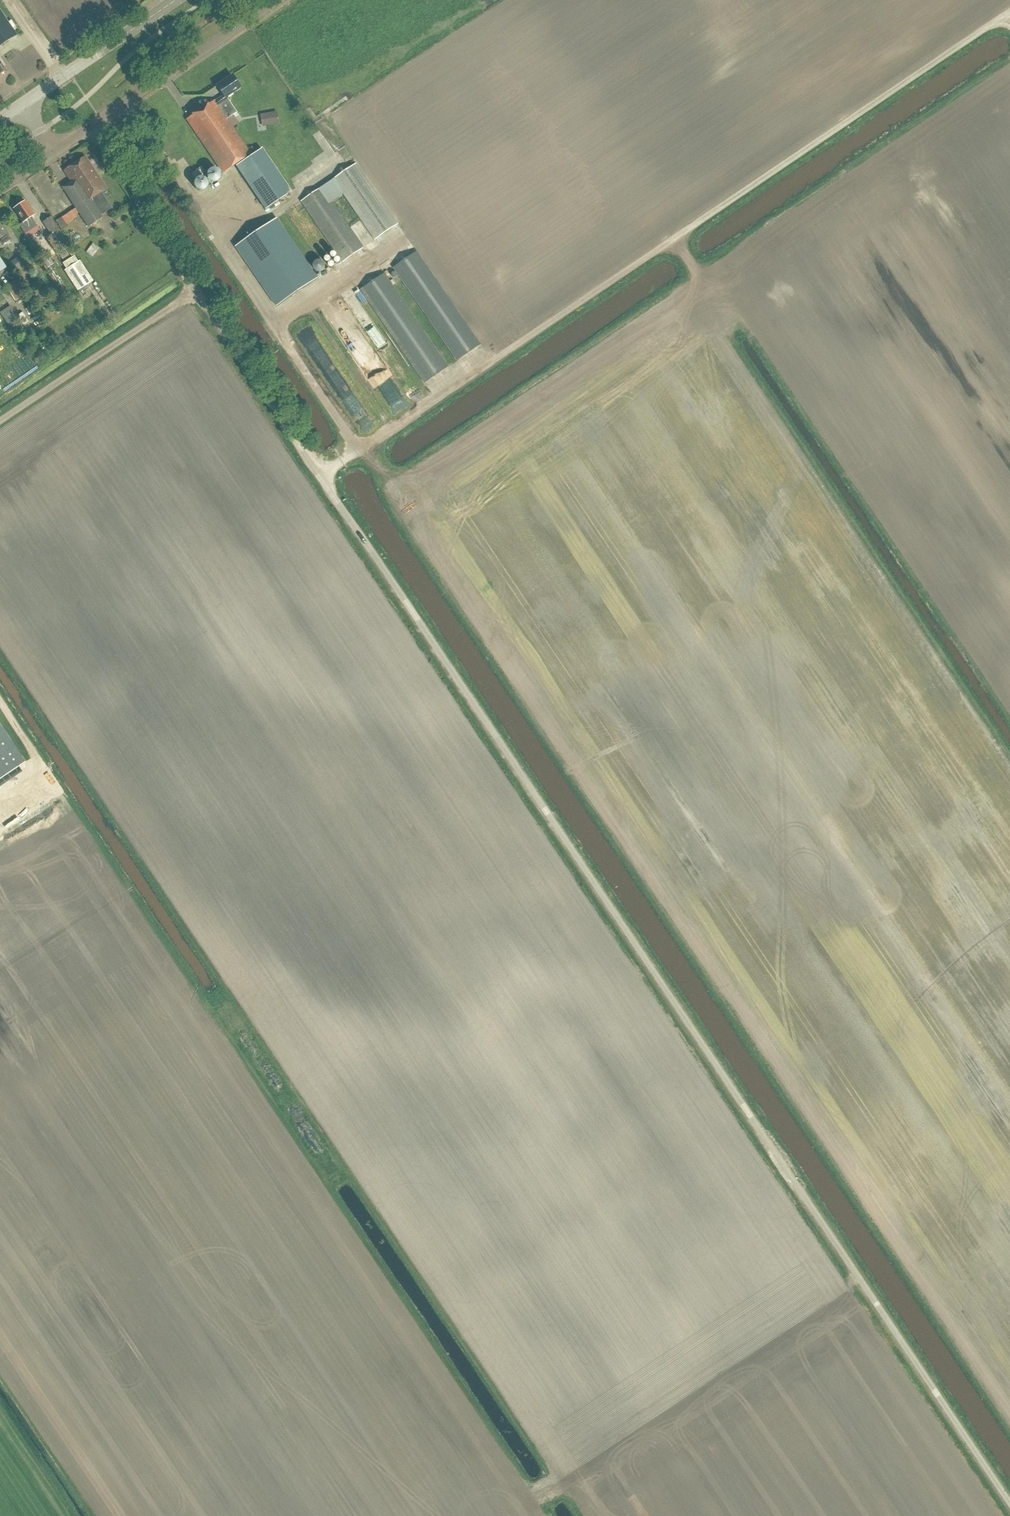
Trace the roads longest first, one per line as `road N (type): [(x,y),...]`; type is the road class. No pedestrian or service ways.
road 1 (unclassified): [(1009,1503),(321,477)]
road 2 (unclassified): [(321,477),(1009,11)]
road 3 (unclassified): [(321,477),(89,126)]
road 4 (unclassified): [(89,126),(275,0)]
road 5 (secondary): [(23,102),(173,0)]

